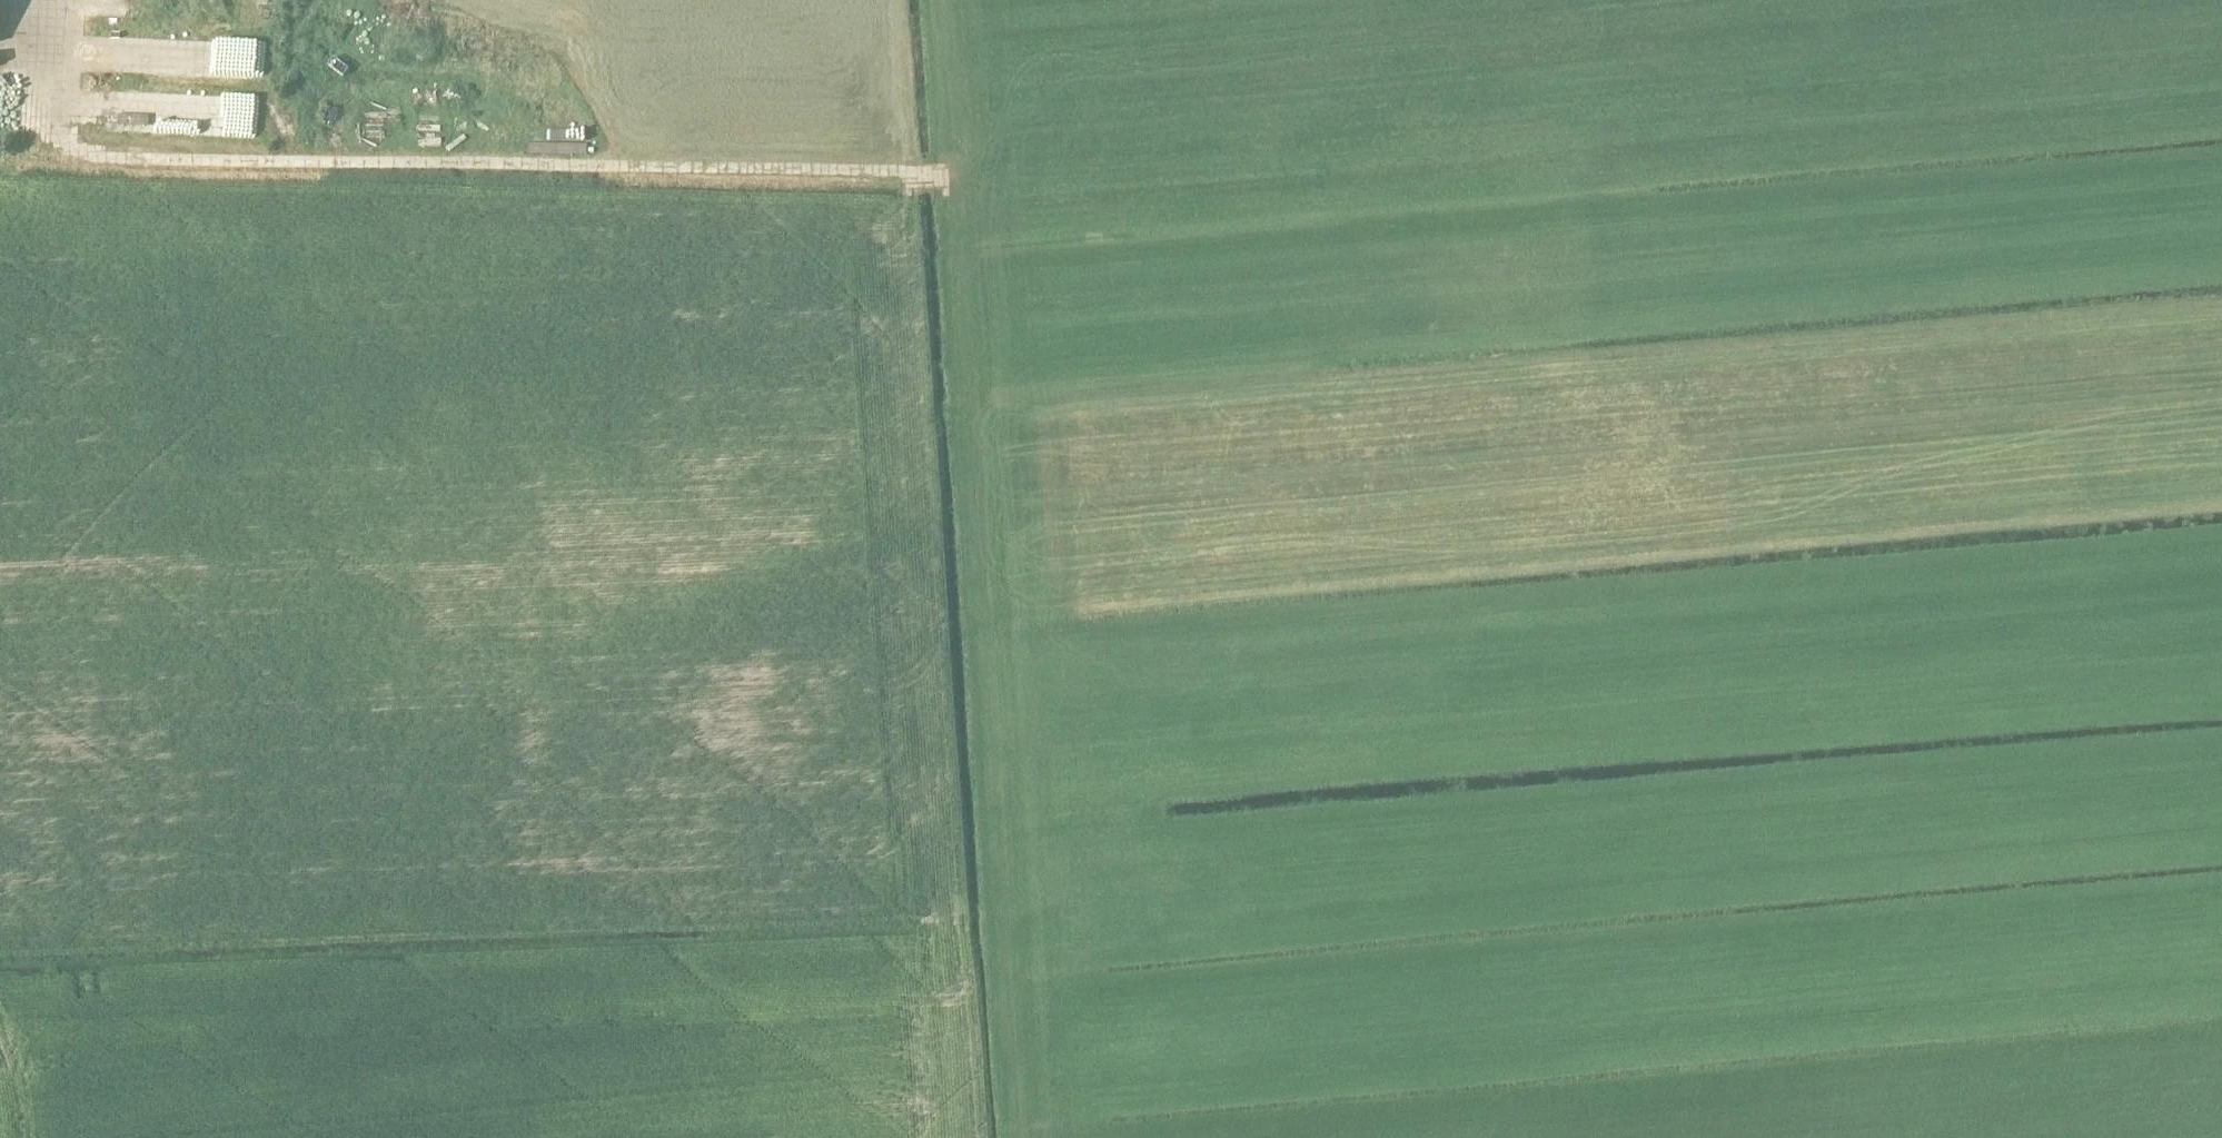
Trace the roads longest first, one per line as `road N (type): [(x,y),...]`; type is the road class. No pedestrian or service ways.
road 1 (track): [(934,48),(941,163),(928,176),(102,160),(76,153),(58,128)]

